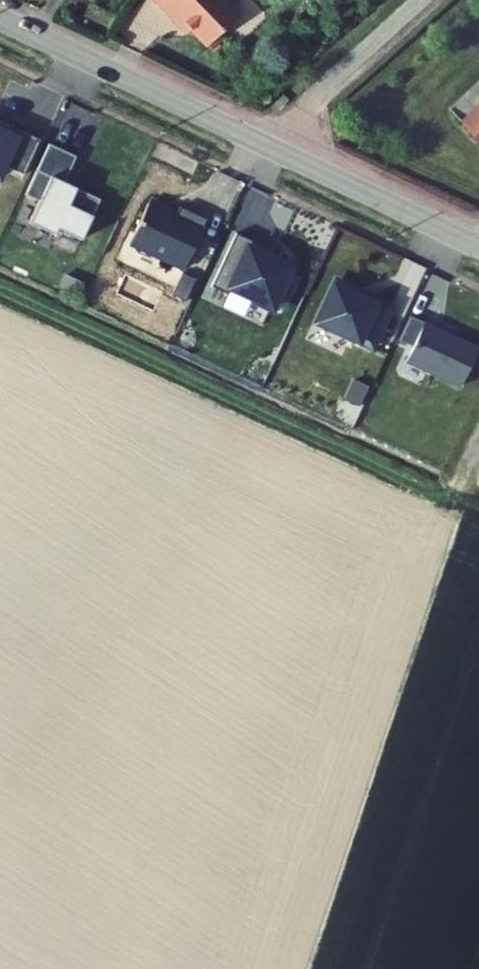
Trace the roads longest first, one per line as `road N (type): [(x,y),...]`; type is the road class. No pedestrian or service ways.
road 1 (track): [(478,453),(463,487),(0,264)]
road 2 (tertiary): [(0,19),(478,246)]
road 3 (track): [(268,145),(427,0)]

